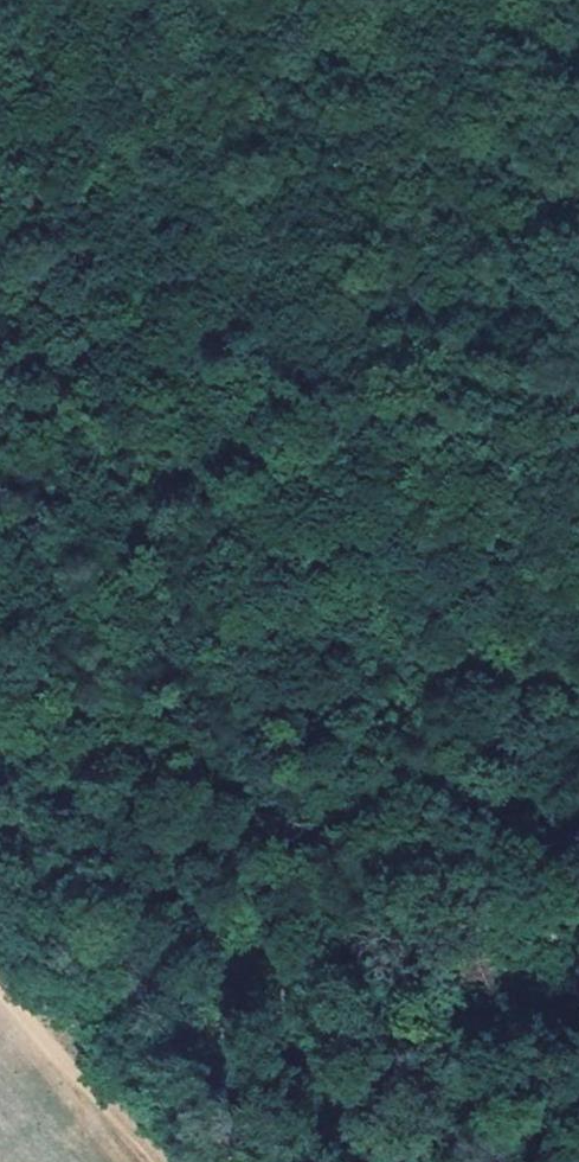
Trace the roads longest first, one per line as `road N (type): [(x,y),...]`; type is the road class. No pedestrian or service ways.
road 1 (track): [(150,1161),(0,985)]

